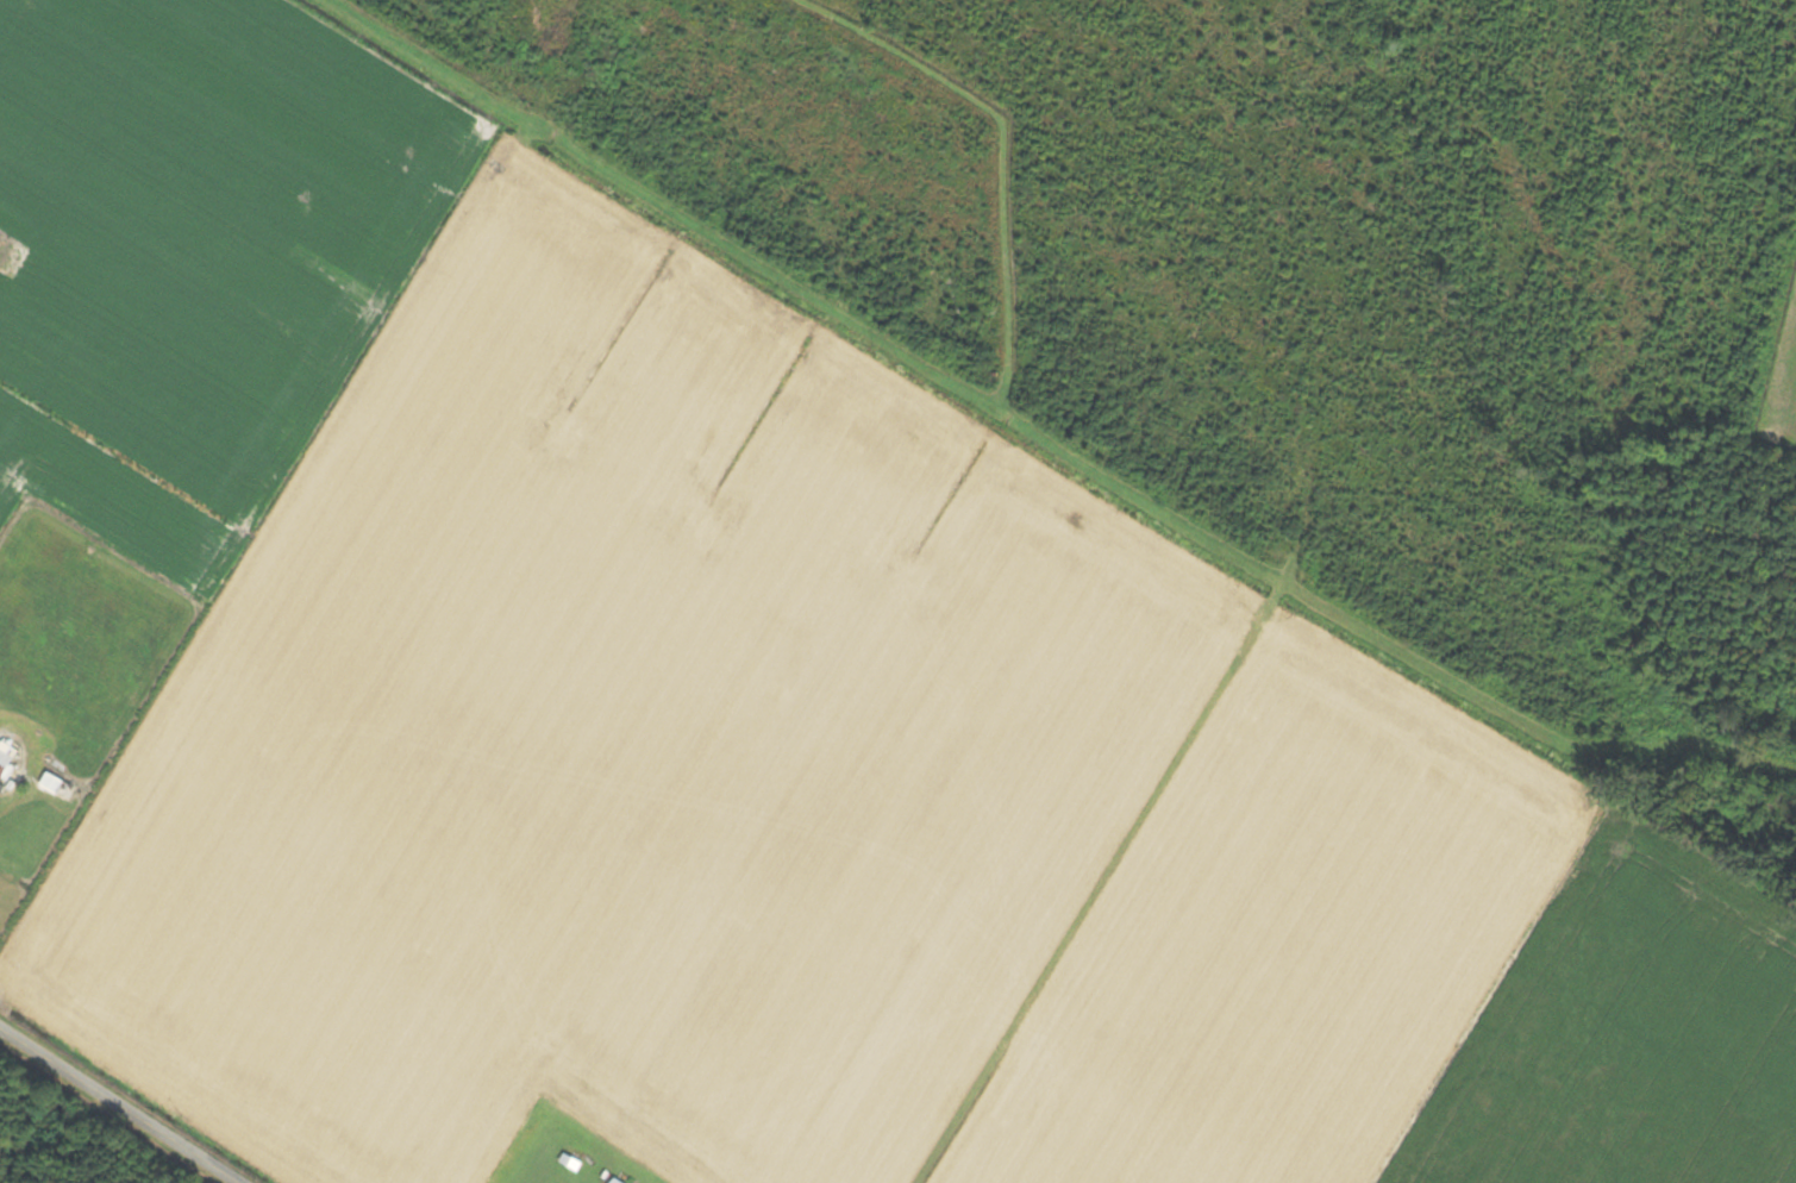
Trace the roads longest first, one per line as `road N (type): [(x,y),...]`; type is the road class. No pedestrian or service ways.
road 1 (residential): [(240,1182),(0,1027)]

